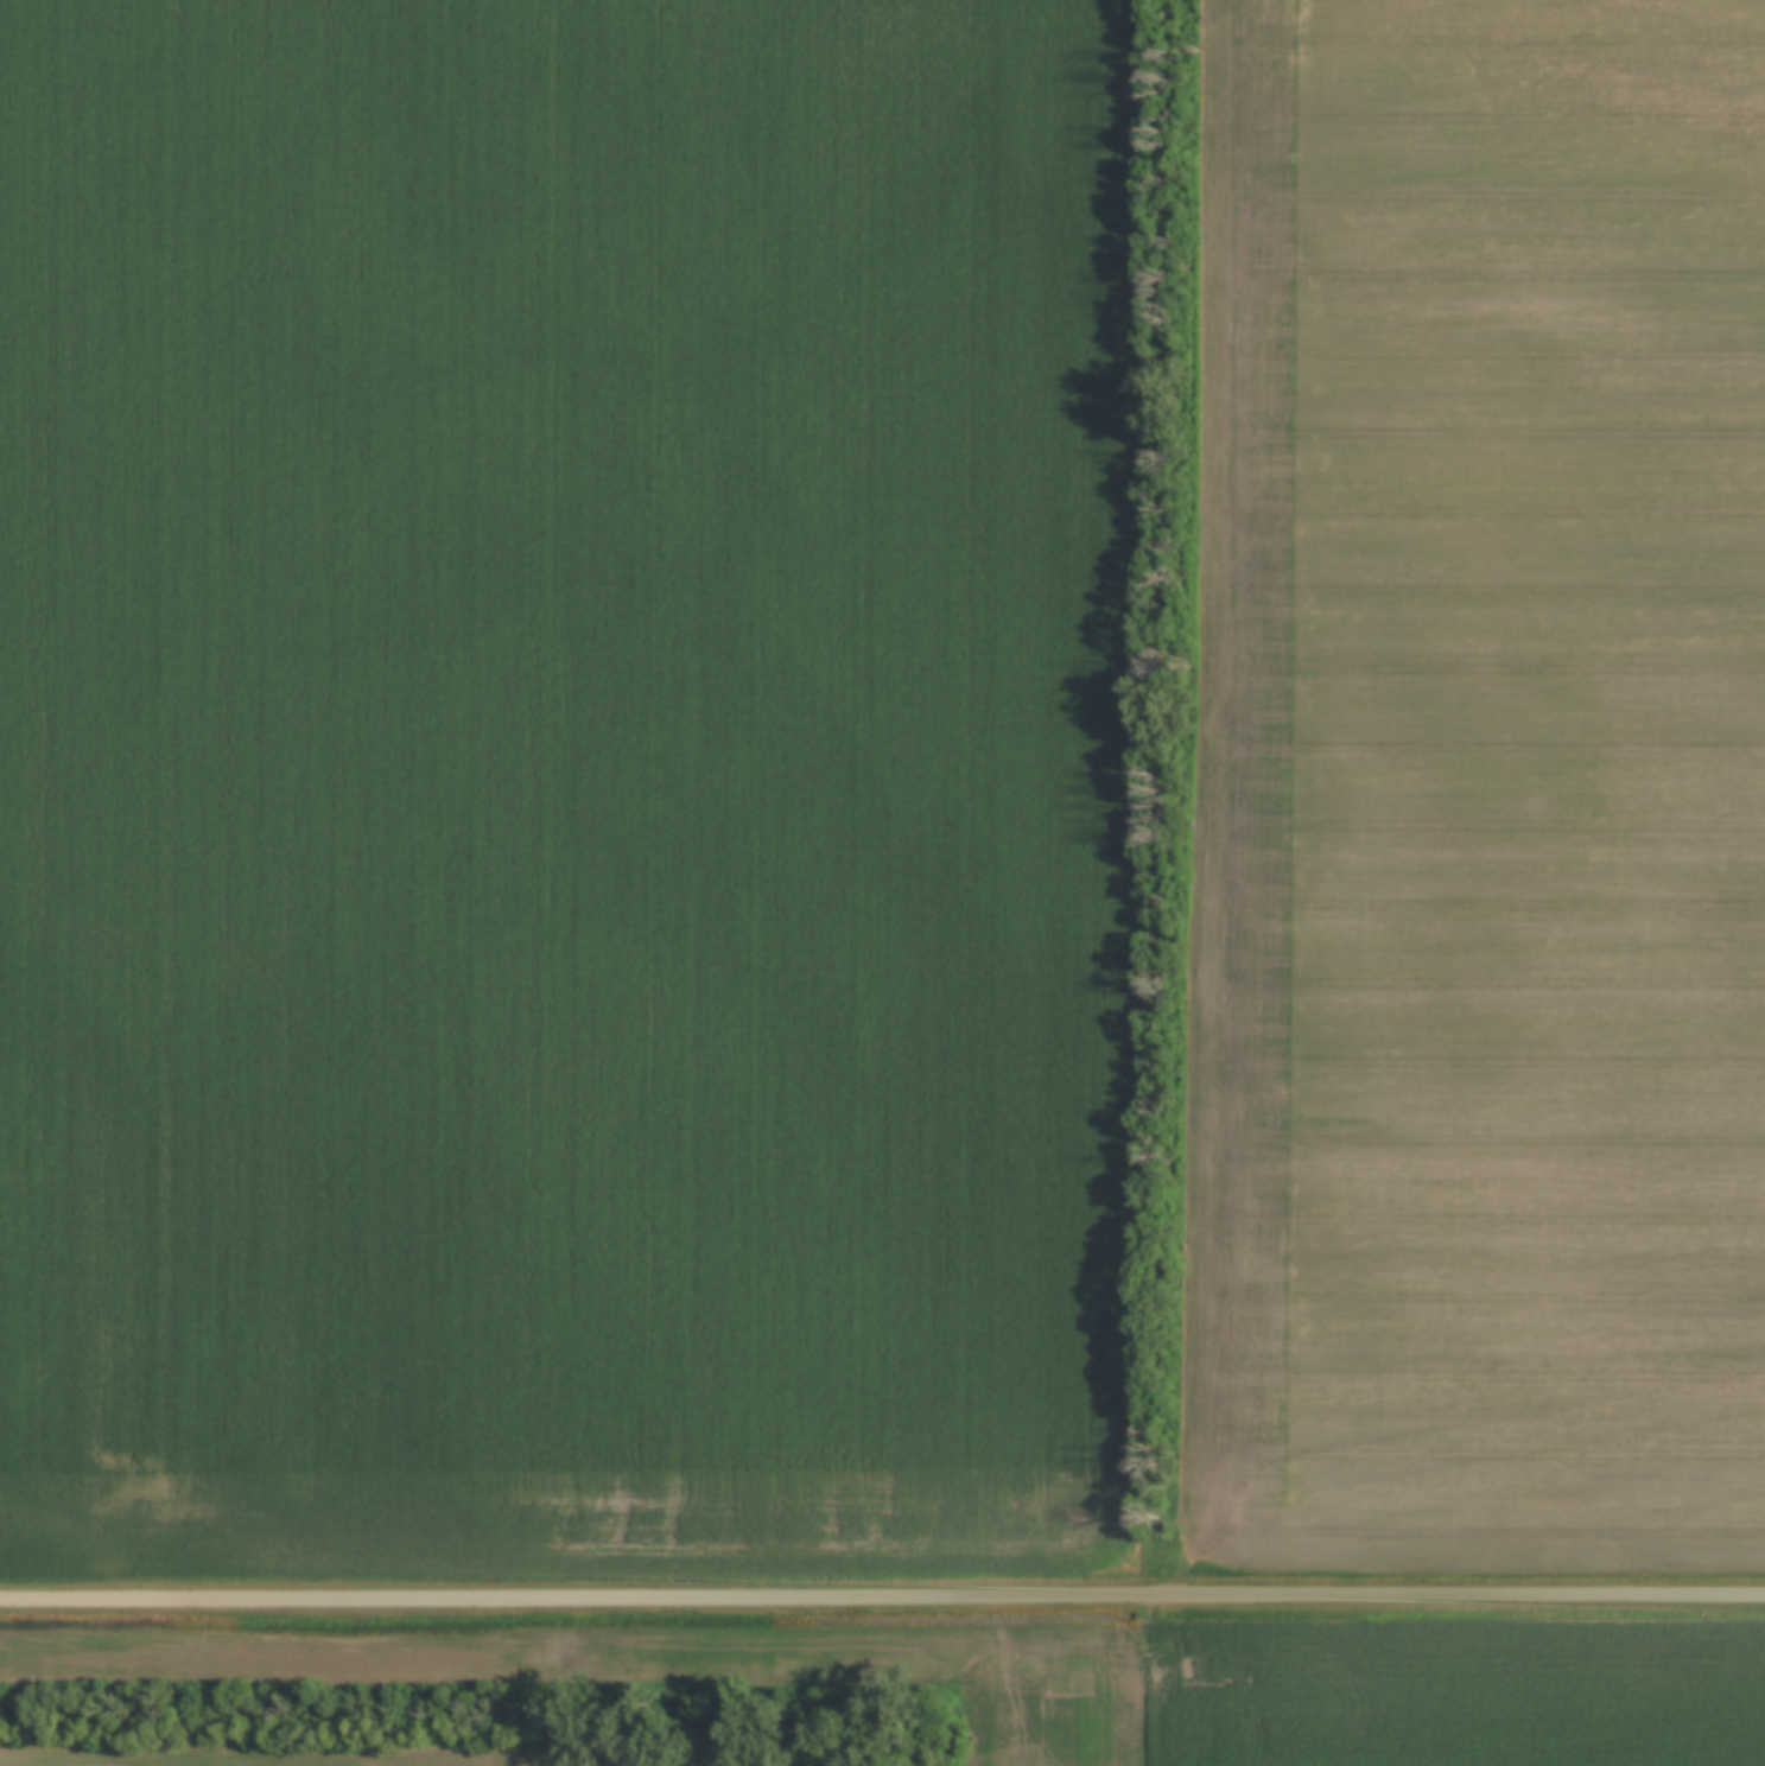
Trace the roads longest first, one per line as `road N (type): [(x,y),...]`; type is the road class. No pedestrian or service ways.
road 1 (residential): [(0,1600),(1764,1596)]

